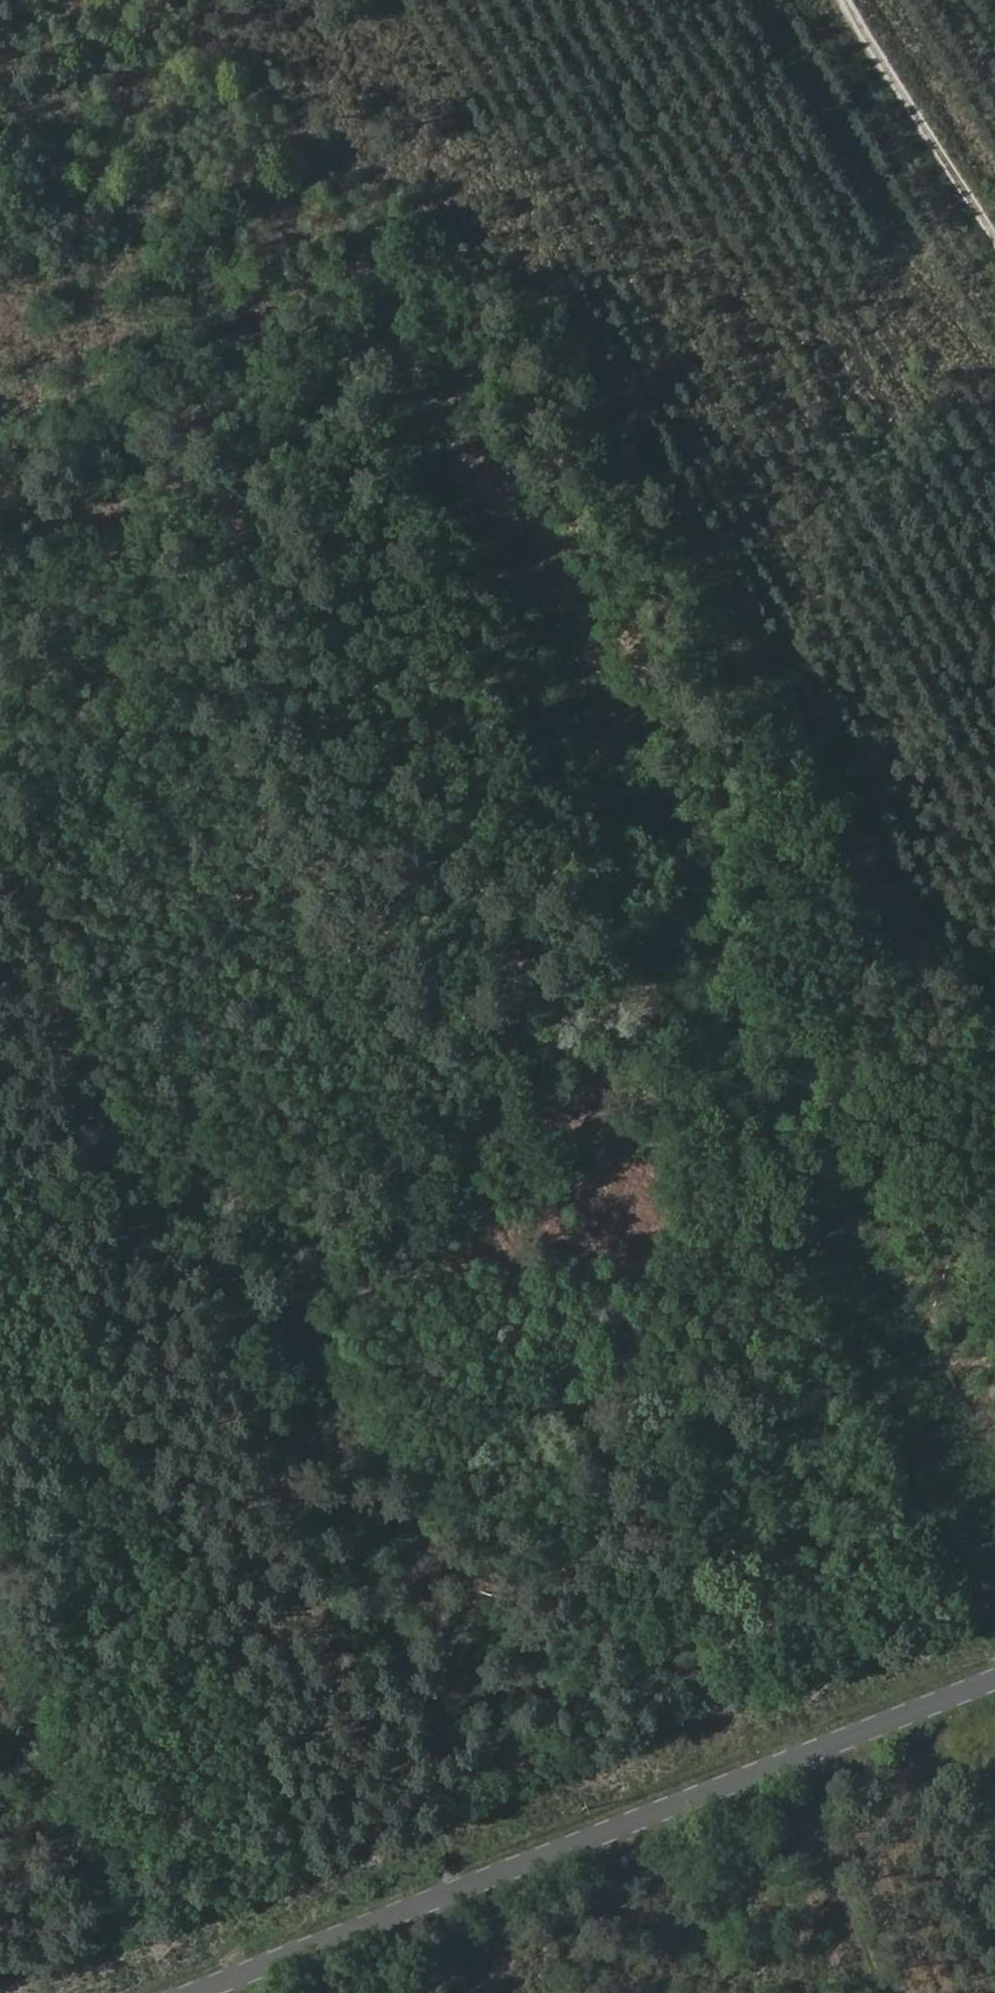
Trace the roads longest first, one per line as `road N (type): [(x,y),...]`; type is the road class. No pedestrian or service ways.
road 1 (tertiary): [(199,1992),(994,1682)]
road 2 (track): [(816,0),(994,255)]

